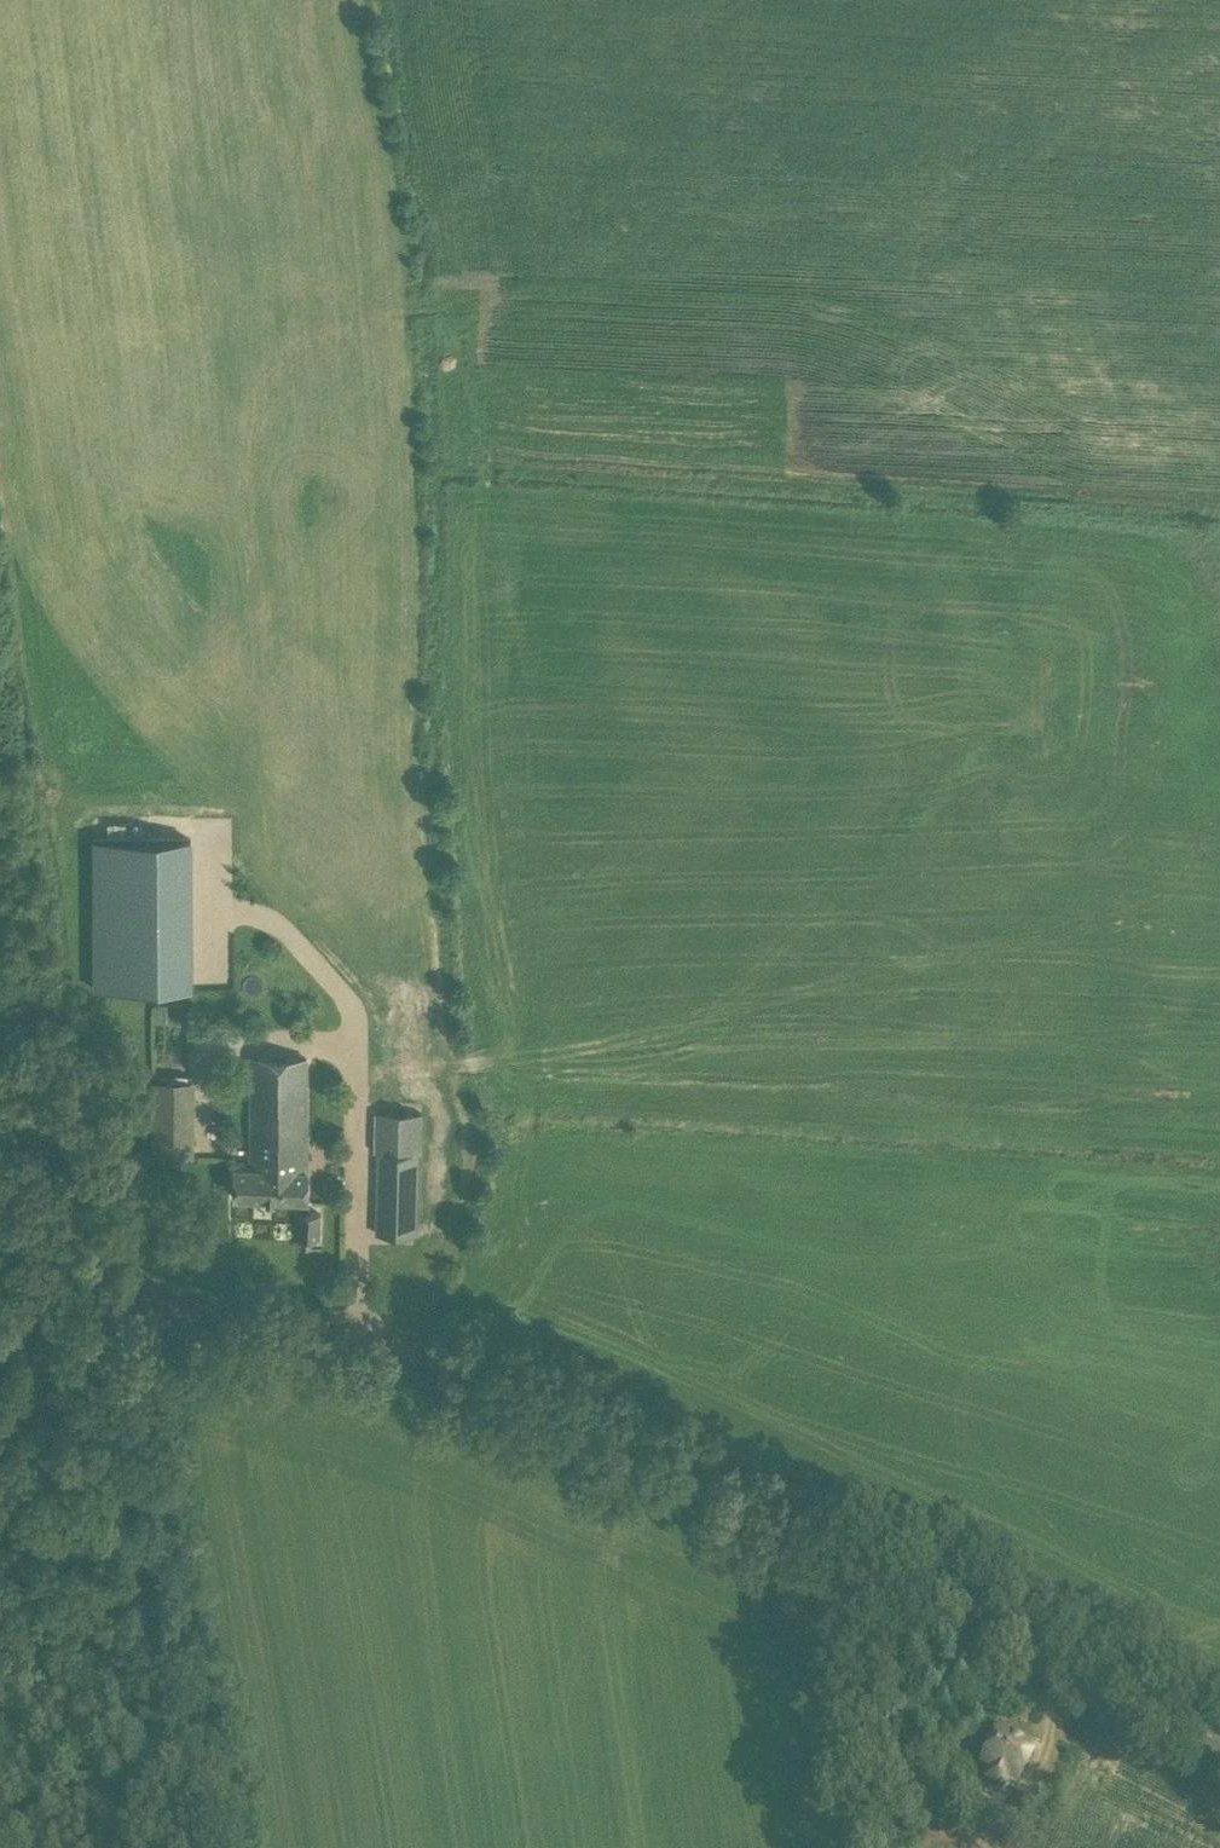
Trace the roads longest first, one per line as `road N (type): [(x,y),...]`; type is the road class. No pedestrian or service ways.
road 1 (unclassified): [(1219,1735),(948,1593),(547,1410),(258,1324),(0,1196)]

